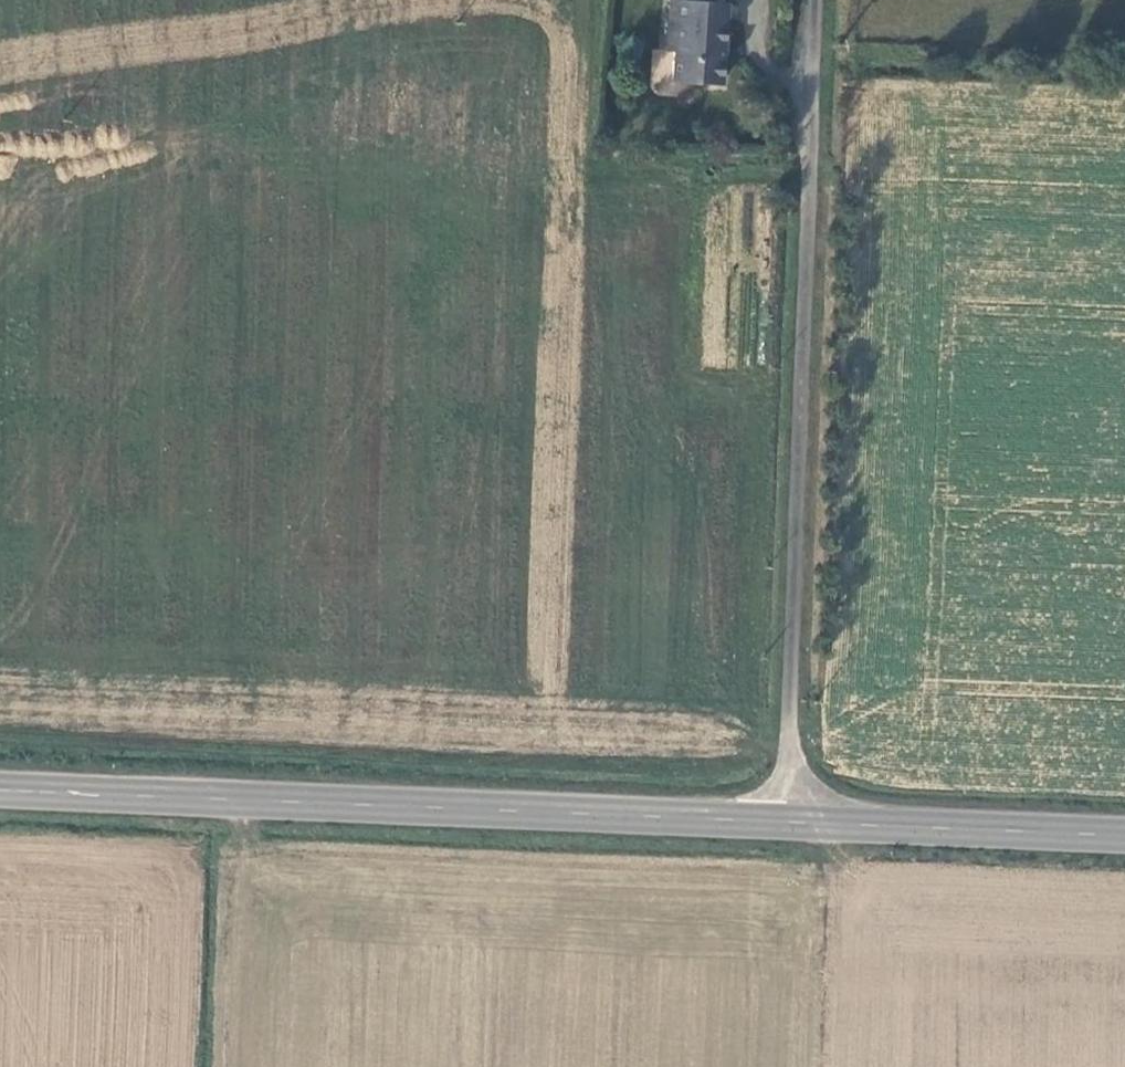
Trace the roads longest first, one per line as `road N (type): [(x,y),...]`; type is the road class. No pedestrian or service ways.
road 1 (unclassified): [(786,822),(816,0)]
road 2 (secondary): [(0,789),(786,822)]
road 3 (secondary): [(786,822),(1124,836)]

